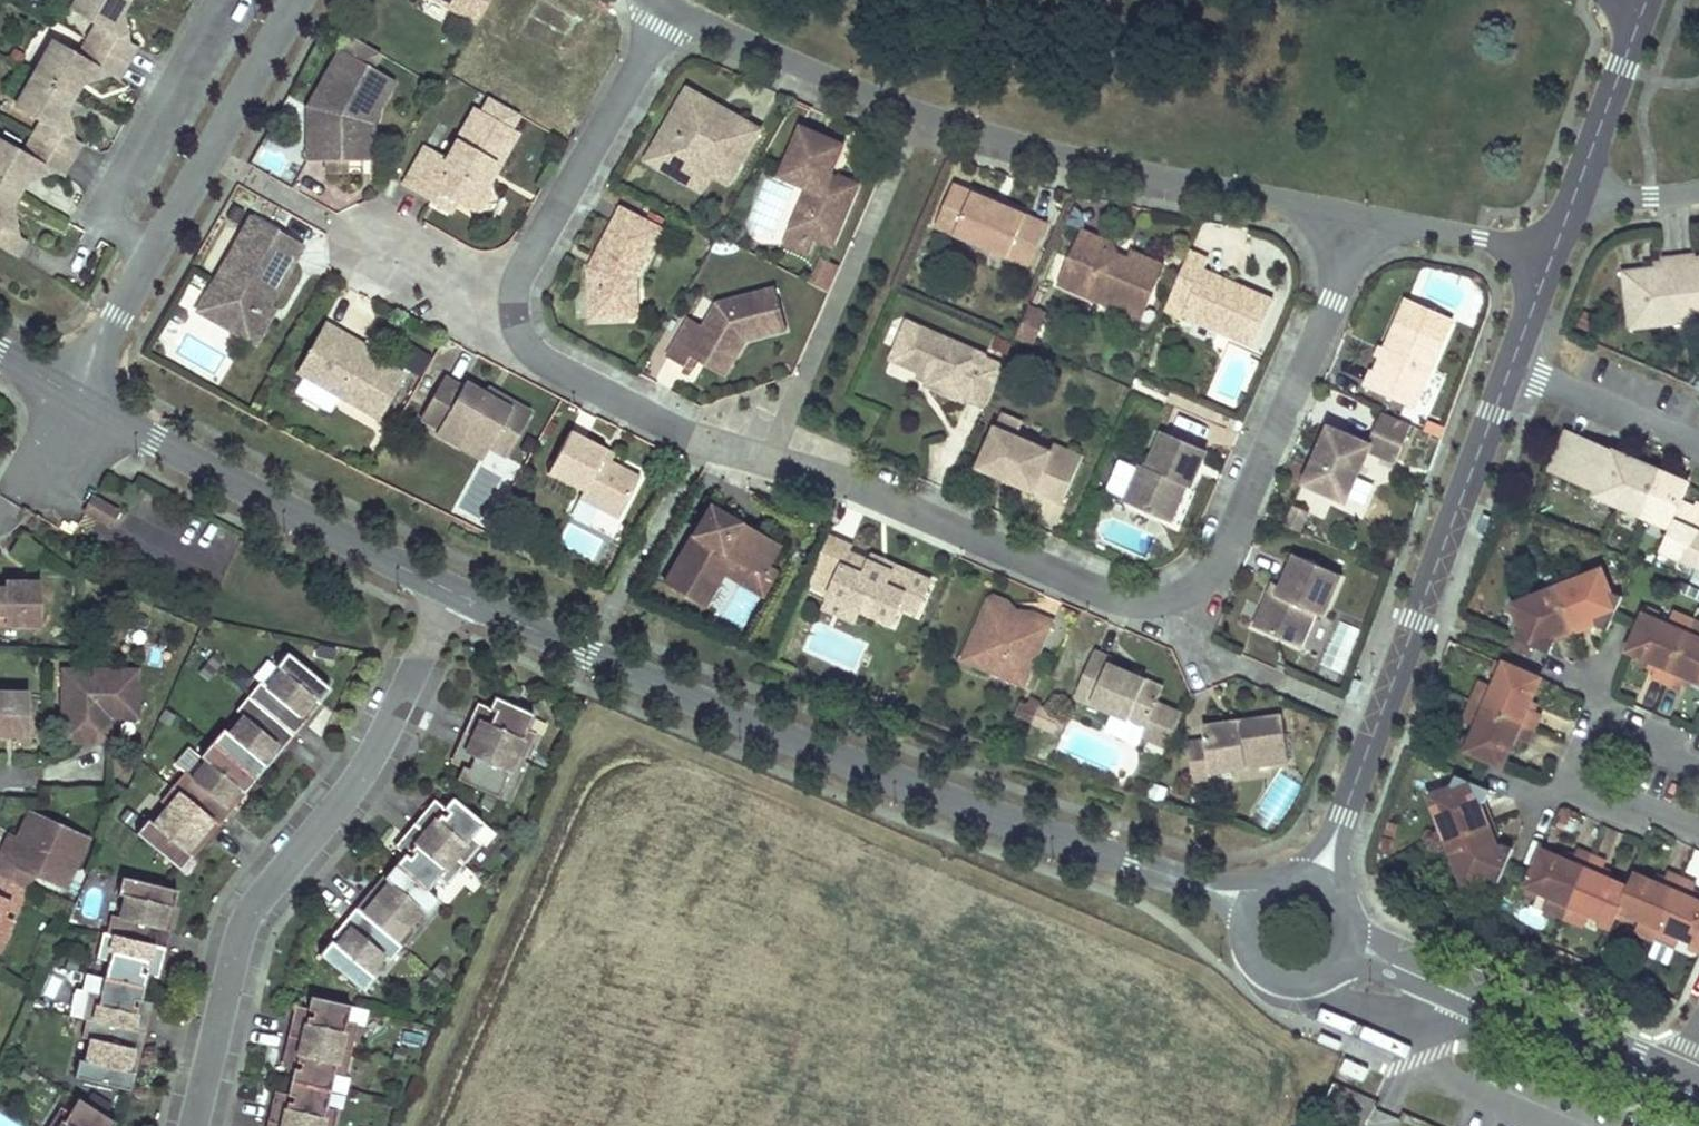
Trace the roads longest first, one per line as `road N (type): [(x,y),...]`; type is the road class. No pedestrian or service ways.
road 1 (residential): [(670,5),(519,280),(515,321),(529,345),(558,368),(705,443),(849,483),(1122,601),(1181,597),(1210,576),(1369,215)]
road 2 (residential): [(454,592),(860,768),(1253,907)]
road 3 (residential): [(670,5),(803,67),(974,131),(1144,174),(1369,215)]
road 4 (residential): [(454,592),(374,753),(250,912),(194,1125)]
road 5 (residential): [(1319,880),(1511,369)]
road 6 (residential): [(75,396),(297,0)]
road 7 (residential): [(75,396),(454,592)]
road 8 (residential): [(1442,987),(1684,1078)]
road 9 (residential): [(1698,451),(1511,369)]
road 10 (residential): [(1698,732),(1608,694),(1575,789)]
road 11 (residential): [(1578,188),(1647,5)]
road 12 (residential): [(1369,215),(1551,261)]
road 13 (residential): [(1253,907),(1256,954),(1289,977),(1322,973),(1347,947)]
road 14 (residential): [(1575,789),(1698,841)]
road 15 (residential): [(1578,188),(1627,199),(1698,191)]
road 16 (residential): [(11,499),(75,396)]

